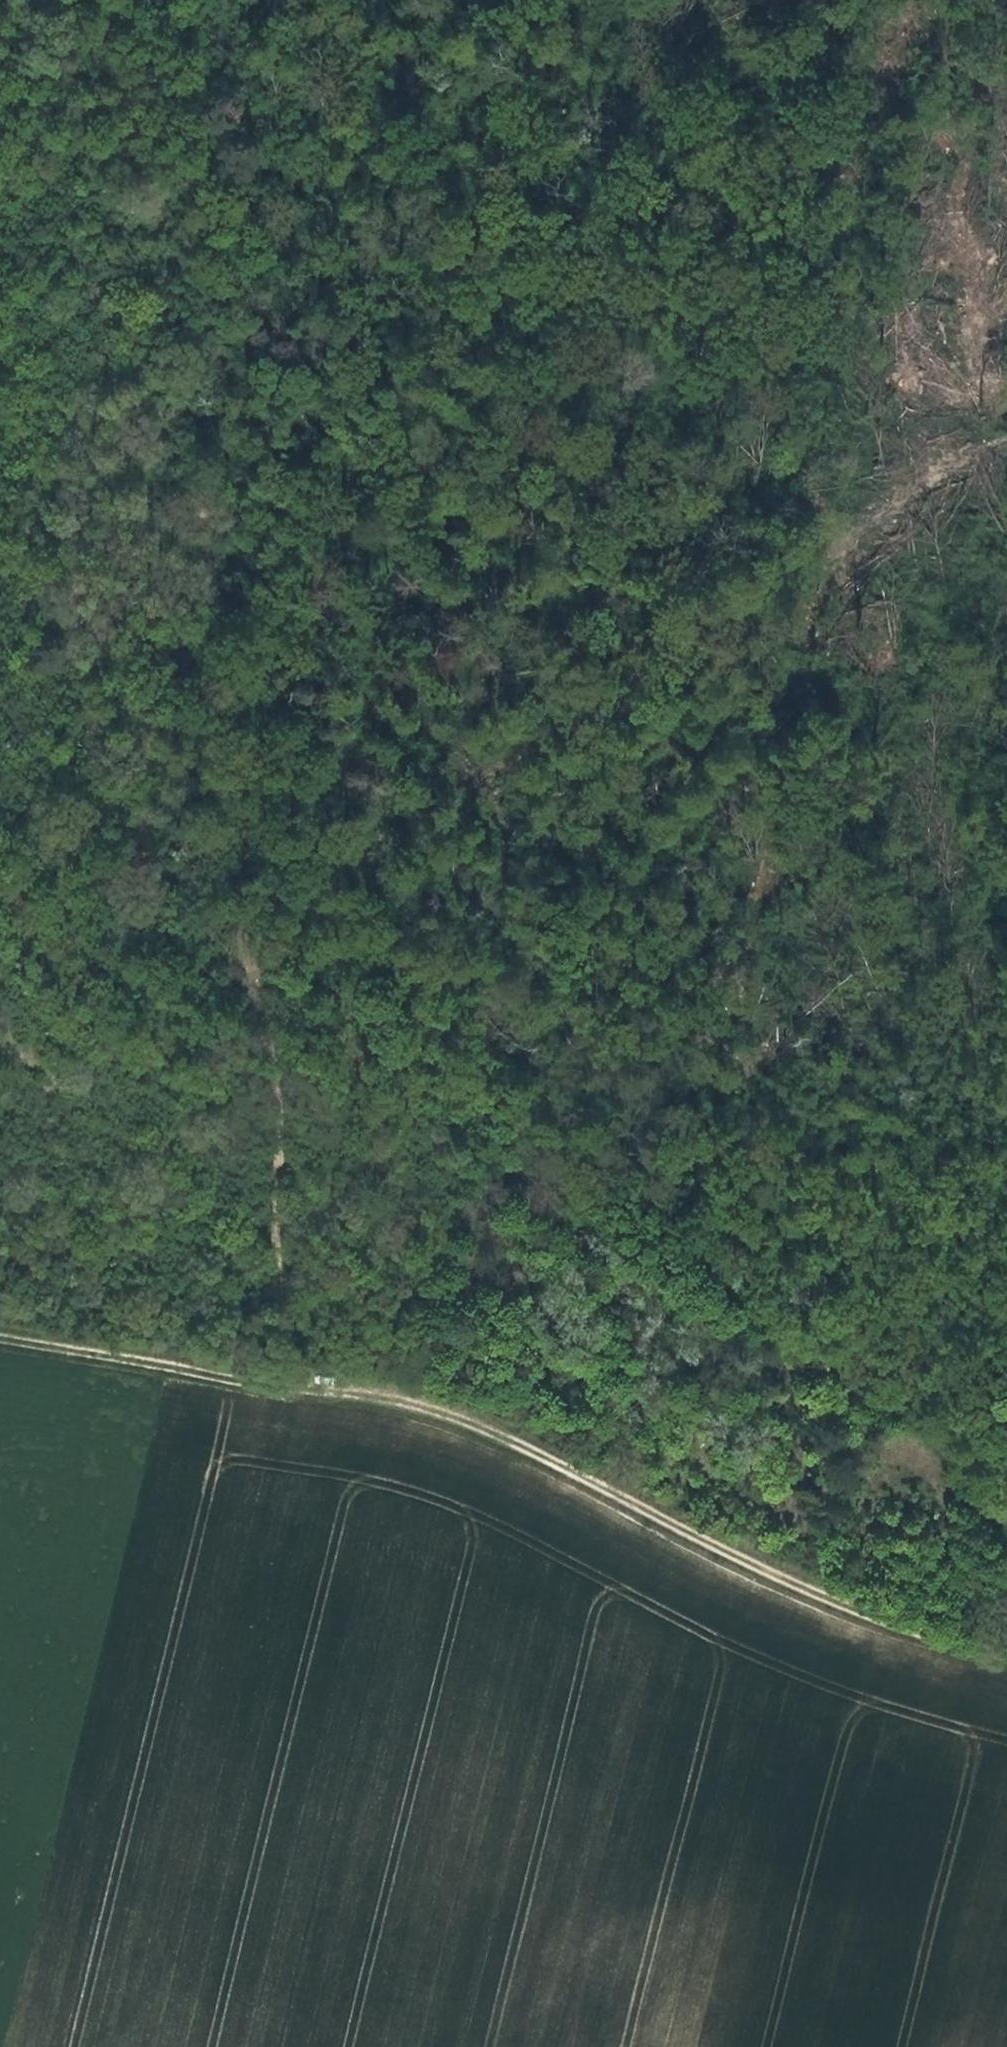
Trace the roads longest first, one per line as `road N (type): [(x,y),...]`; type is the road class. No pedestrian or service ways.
road 1 (track): [(1006,1642),(789,1566),(447,1399),(0,1320)]

